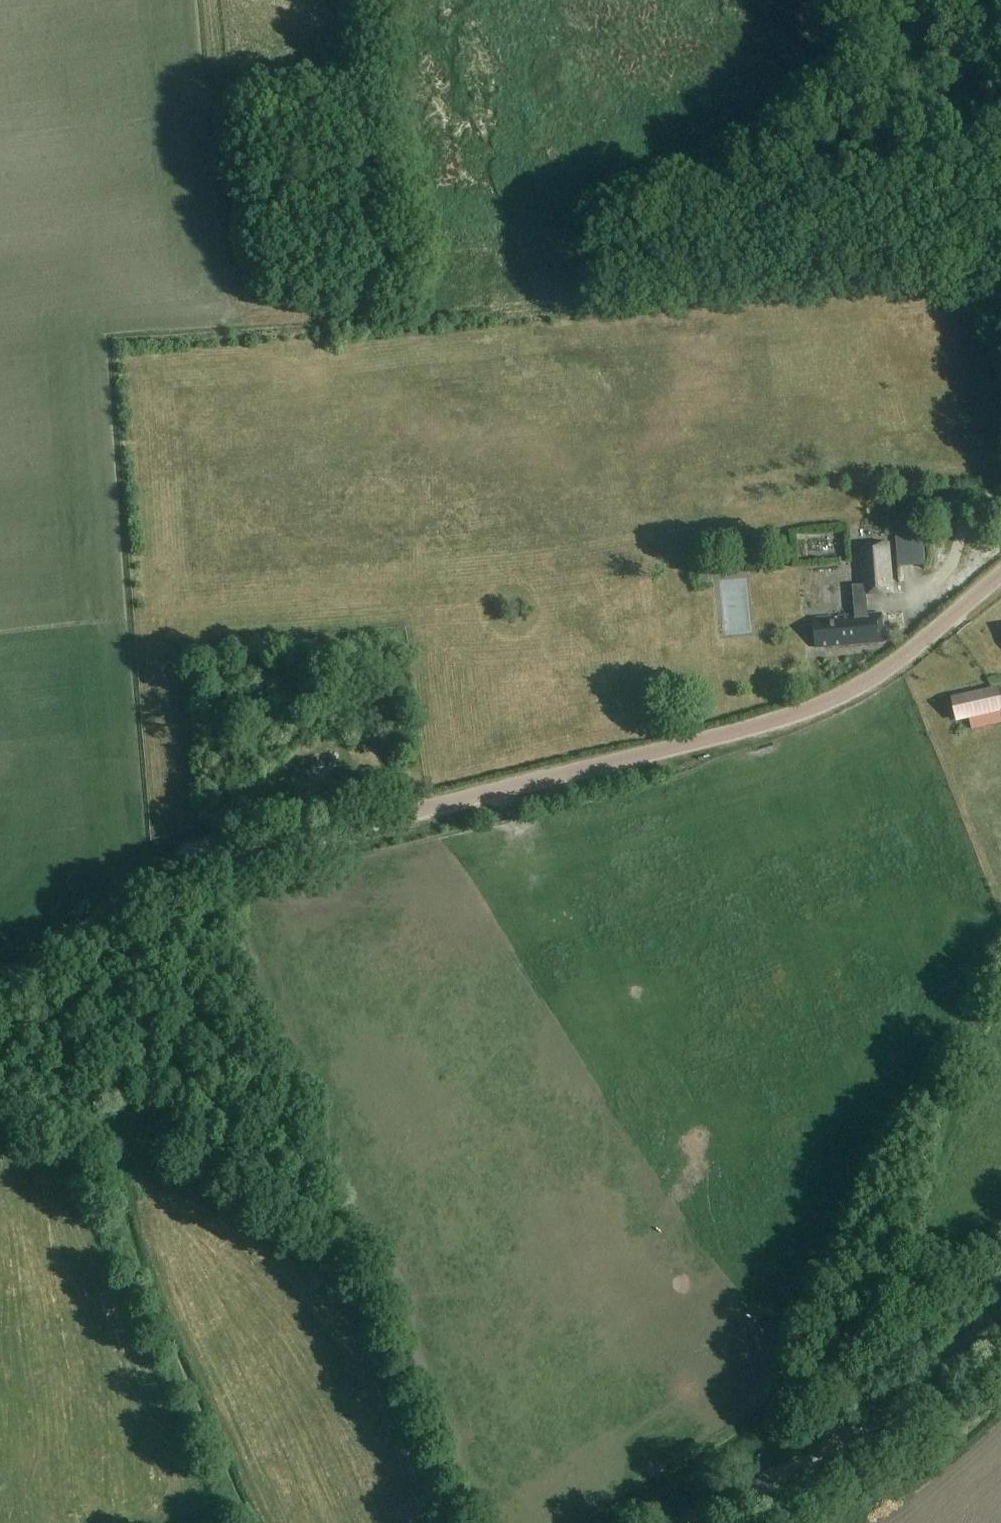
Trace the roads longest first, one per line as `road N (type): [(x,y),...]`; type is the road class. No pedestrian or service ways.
road 1 (unclassified): [(0,990),(153,887),(200,868),(737,732),(837,696),(895,664),(1000,577)]
road 2 (track): [(682,1522),(888,1417),(1000,1301)]
road 3 (track): [(1000,373),(981,275),(1000,219)]

